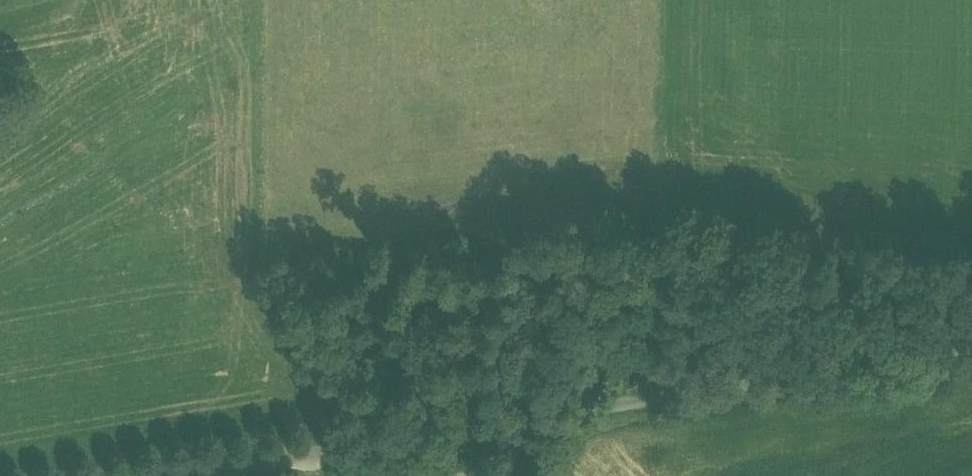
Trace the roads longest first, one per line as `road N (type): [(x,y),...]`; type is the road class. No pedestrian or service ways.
road 1 (unclassified): [(172,475),(971,344)]

